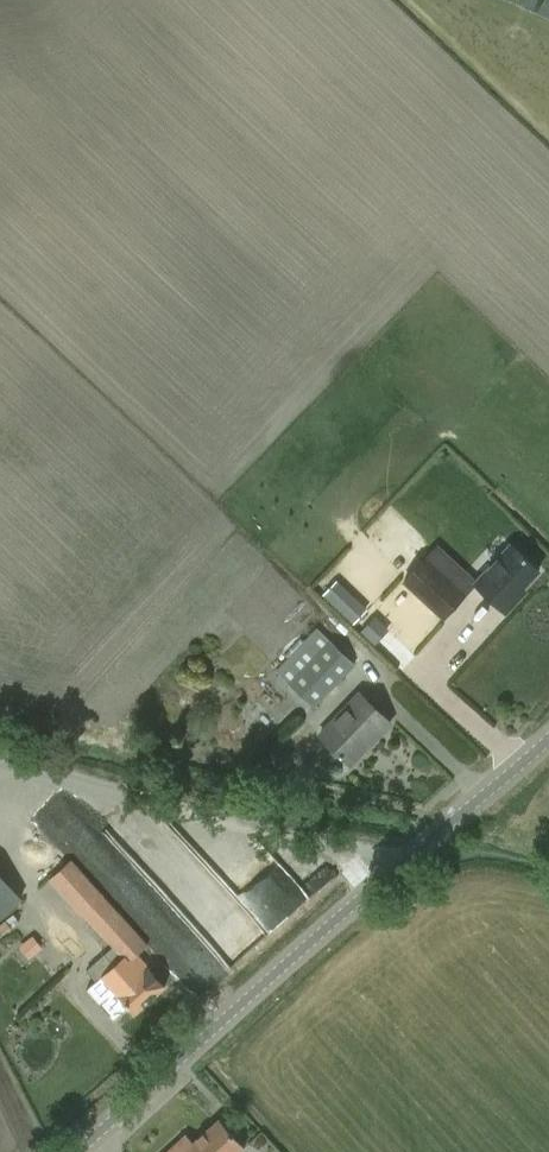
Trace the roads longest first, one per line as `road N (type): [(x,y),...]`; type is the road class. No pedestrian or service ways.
road 1 (tertiary): [(69,1151),(548,731)]
road 2 (track): [(398,867),(0,766)]

